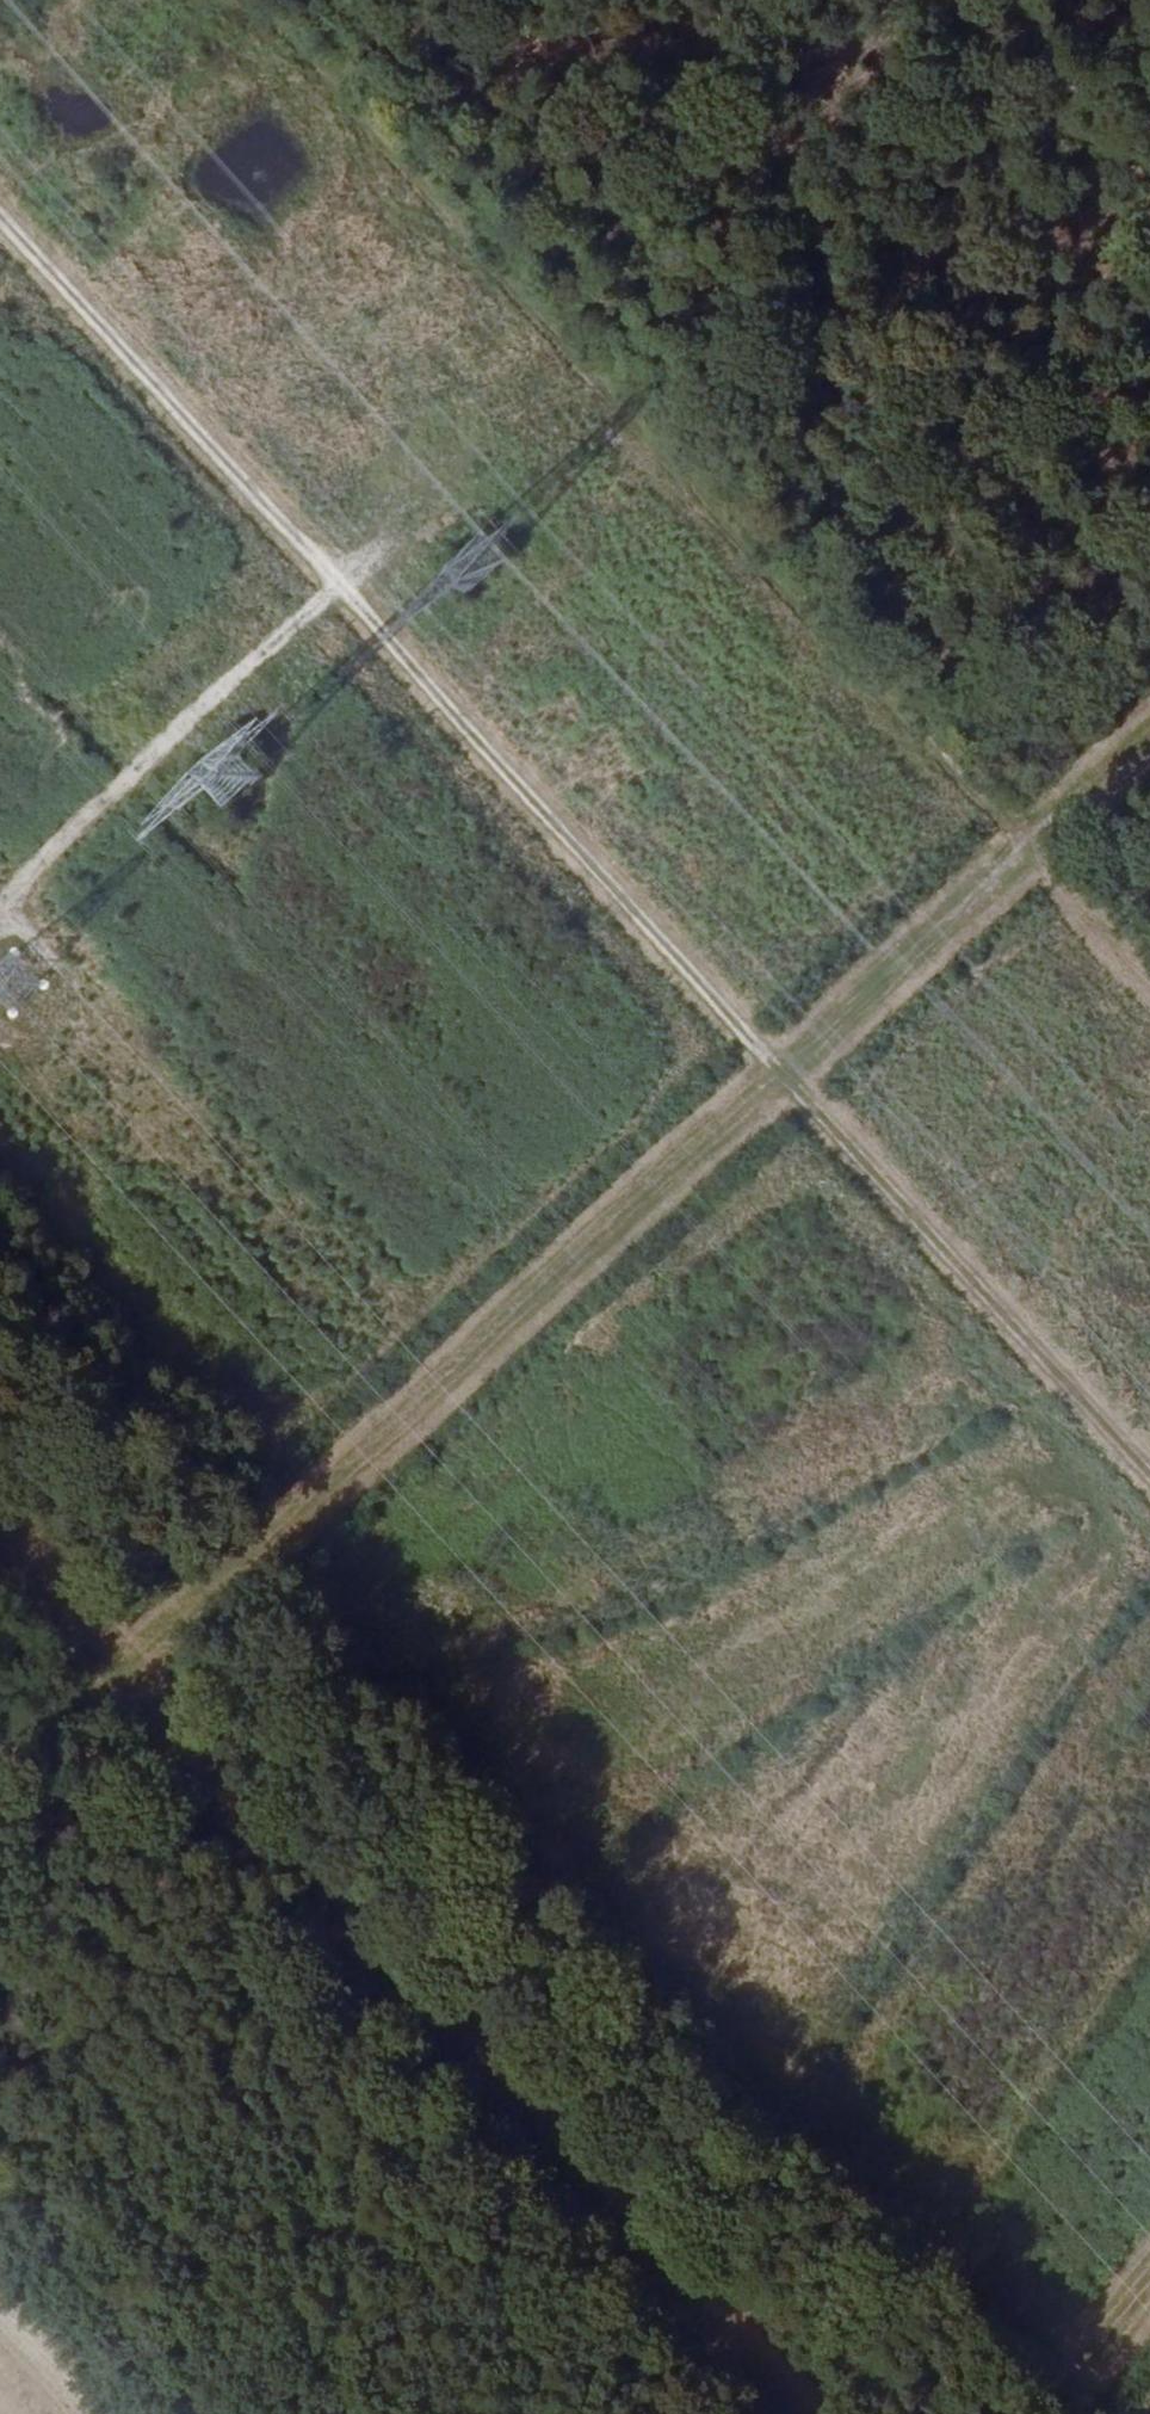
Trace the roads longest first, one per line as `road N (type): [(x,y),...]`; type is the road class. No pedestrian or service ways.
road 1 (track): [(0,212),(1149,1471)]
road 2 (track): [(0,1539),(810,2413)]

